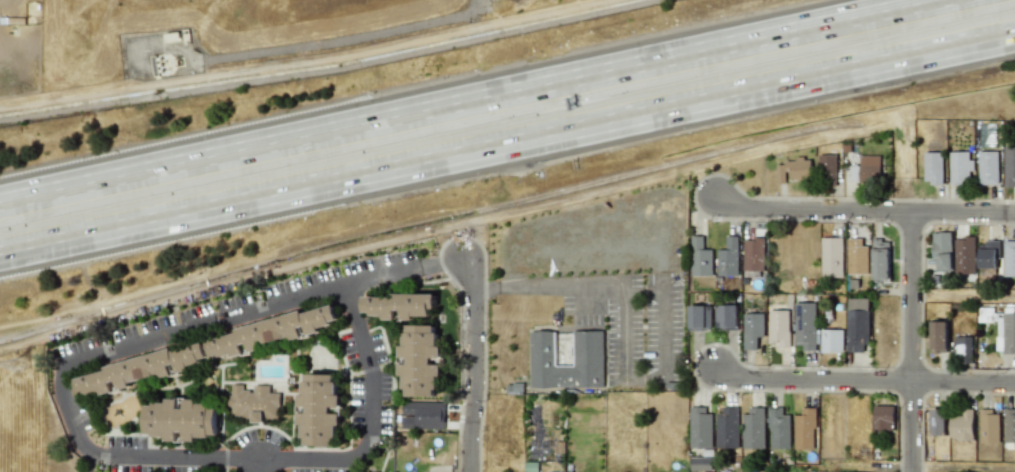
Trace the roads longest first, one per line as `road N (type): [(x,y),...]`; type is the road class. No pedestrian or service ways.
road 1 (motorway): [(0,256),(1014,42)]
road 2 (motorway): [(928,0),(0,196)]
road 3 (residential): [(345,288),(62,368),(66,410),(95,457),(255,459)]
road 4 (residential): [(255,471),(255,459),(348,459),(368,435),(369,379),(345,288),(421,268)]
road 5 (residential): [(715,367),(744,379),(1014,383)]
road 6 (residential): [(910,471),(913,214)]
road 7 (residential): [(469,471),(474,295),(462,257)]
road 8 (residential): [(716,198),(752,209),(913,214)]

